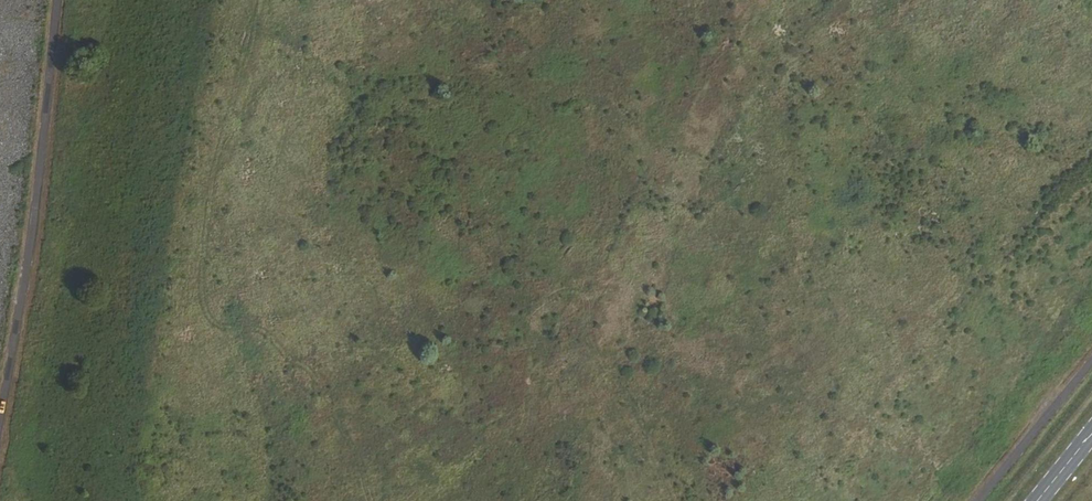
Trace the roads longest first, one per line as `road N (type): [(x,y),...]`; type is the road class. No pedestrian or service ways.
road 1 (track): [(505,349),(648,0)]
road 2 (track): [(939,280),(998,157),(1003,0)]

